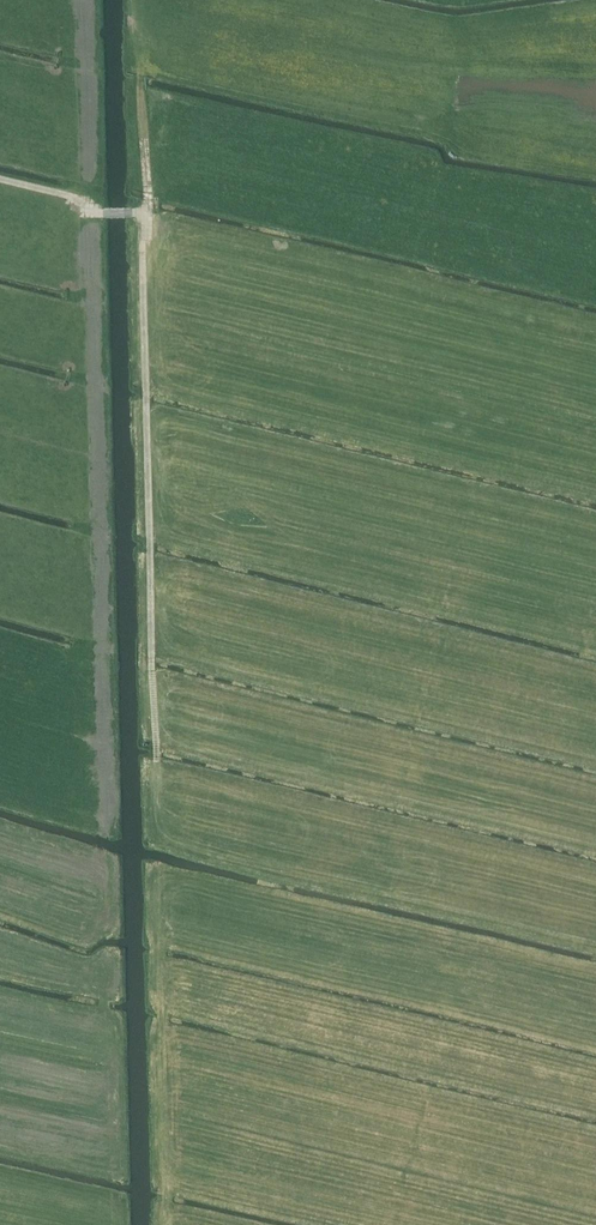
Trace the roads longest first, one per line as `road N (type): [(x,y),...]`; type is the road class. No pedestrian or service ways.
road 1 (track): [(178,816),(157,763),(143,214)]
road 2 (track): [(143,214),(143,51),(318,78)]
road 3 (track): [(176,914),(153,941),(163,1224)]

